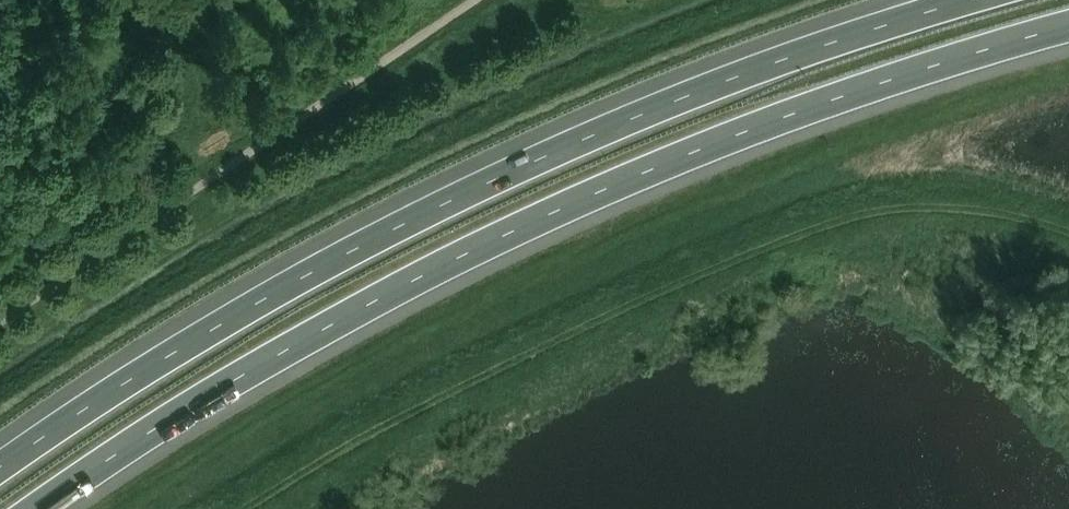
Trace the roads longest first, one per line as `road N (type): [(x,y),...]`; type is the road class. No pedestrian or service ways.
road 1 (motorway): [(39,508),(296,346),(479,247),(719,141),(1068,25)]
road 2 (motorway): [(959,0),(692,94),(449,201),(265,299),(0,468)]

